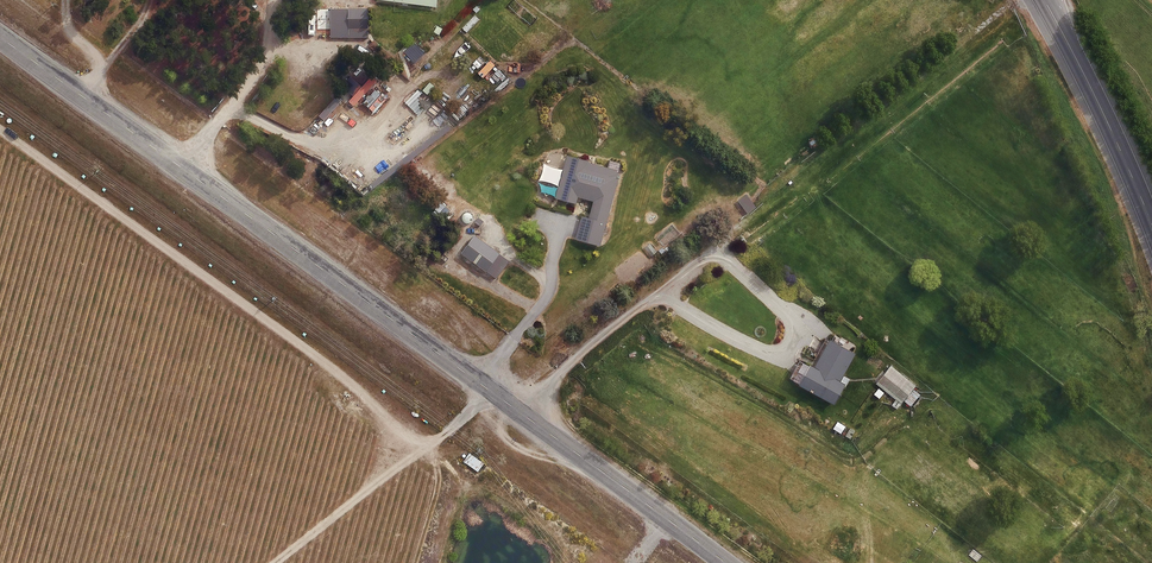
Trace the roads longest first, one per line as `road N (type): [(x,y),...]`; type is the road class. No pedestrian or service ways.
road 1 (residential): [(0,37),(726,562)]
road 2 (track): [(436,447),(0,122)]
road 3 (track): [(480,383),(261,562)]
road 4 (primary): [(1045,0),(1151,225)]

